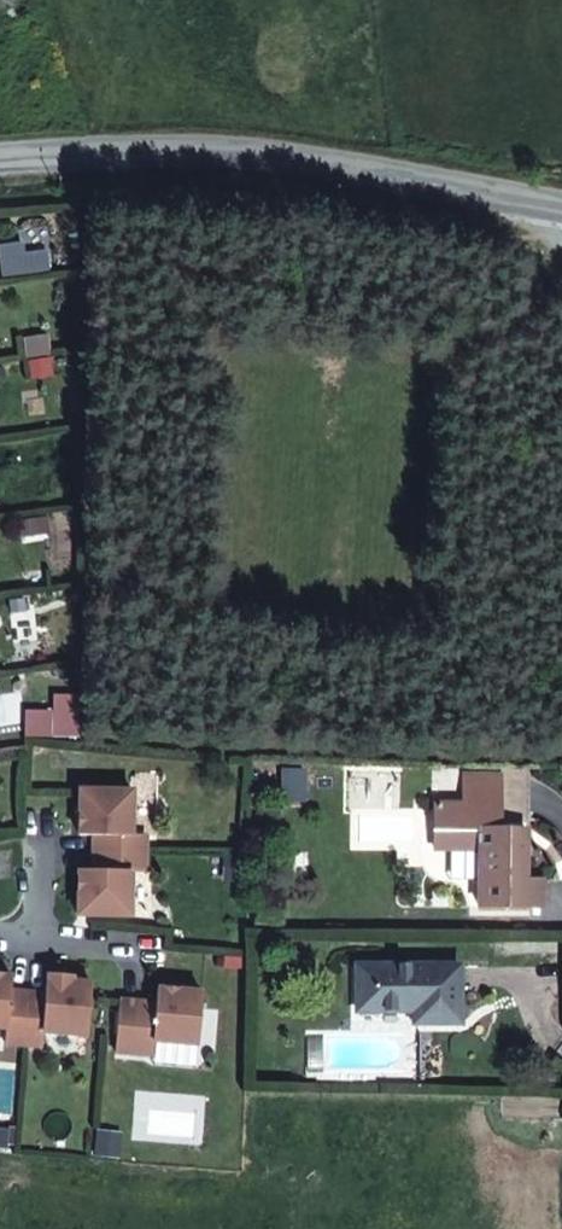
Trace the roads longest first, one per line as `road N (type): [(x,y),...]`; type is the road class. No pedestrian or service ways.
road 1 (unclassified): [(0,169),(132,161),(303,166),(561,208)]
road 2 (residential): [(0,935),(127,945)]

